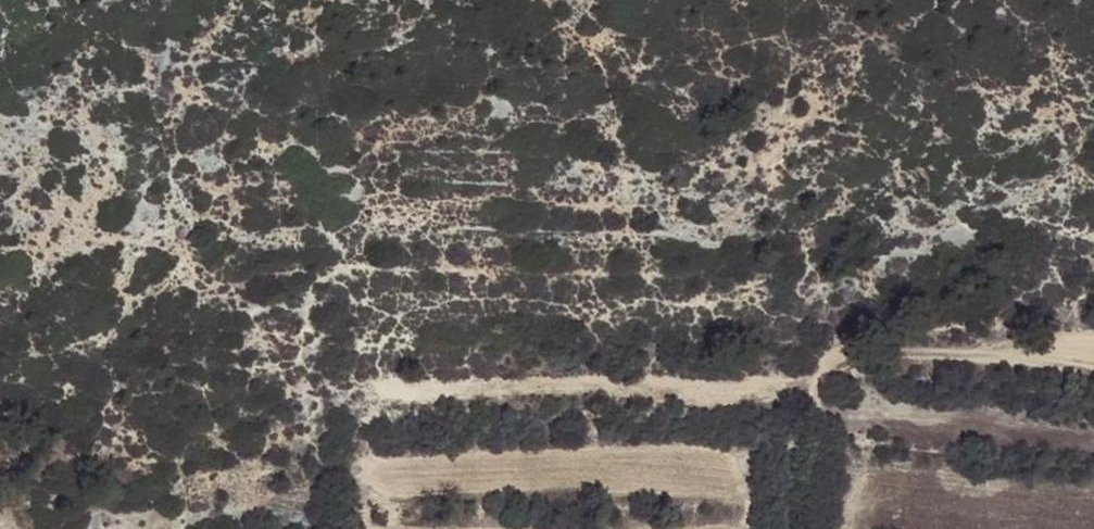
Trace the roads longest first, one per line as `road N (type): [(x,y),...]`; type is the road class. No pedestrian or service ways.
road 1 (track): [(789,528),(797,448),(830,354),(907,348),(1021,355),(1093,371)]

